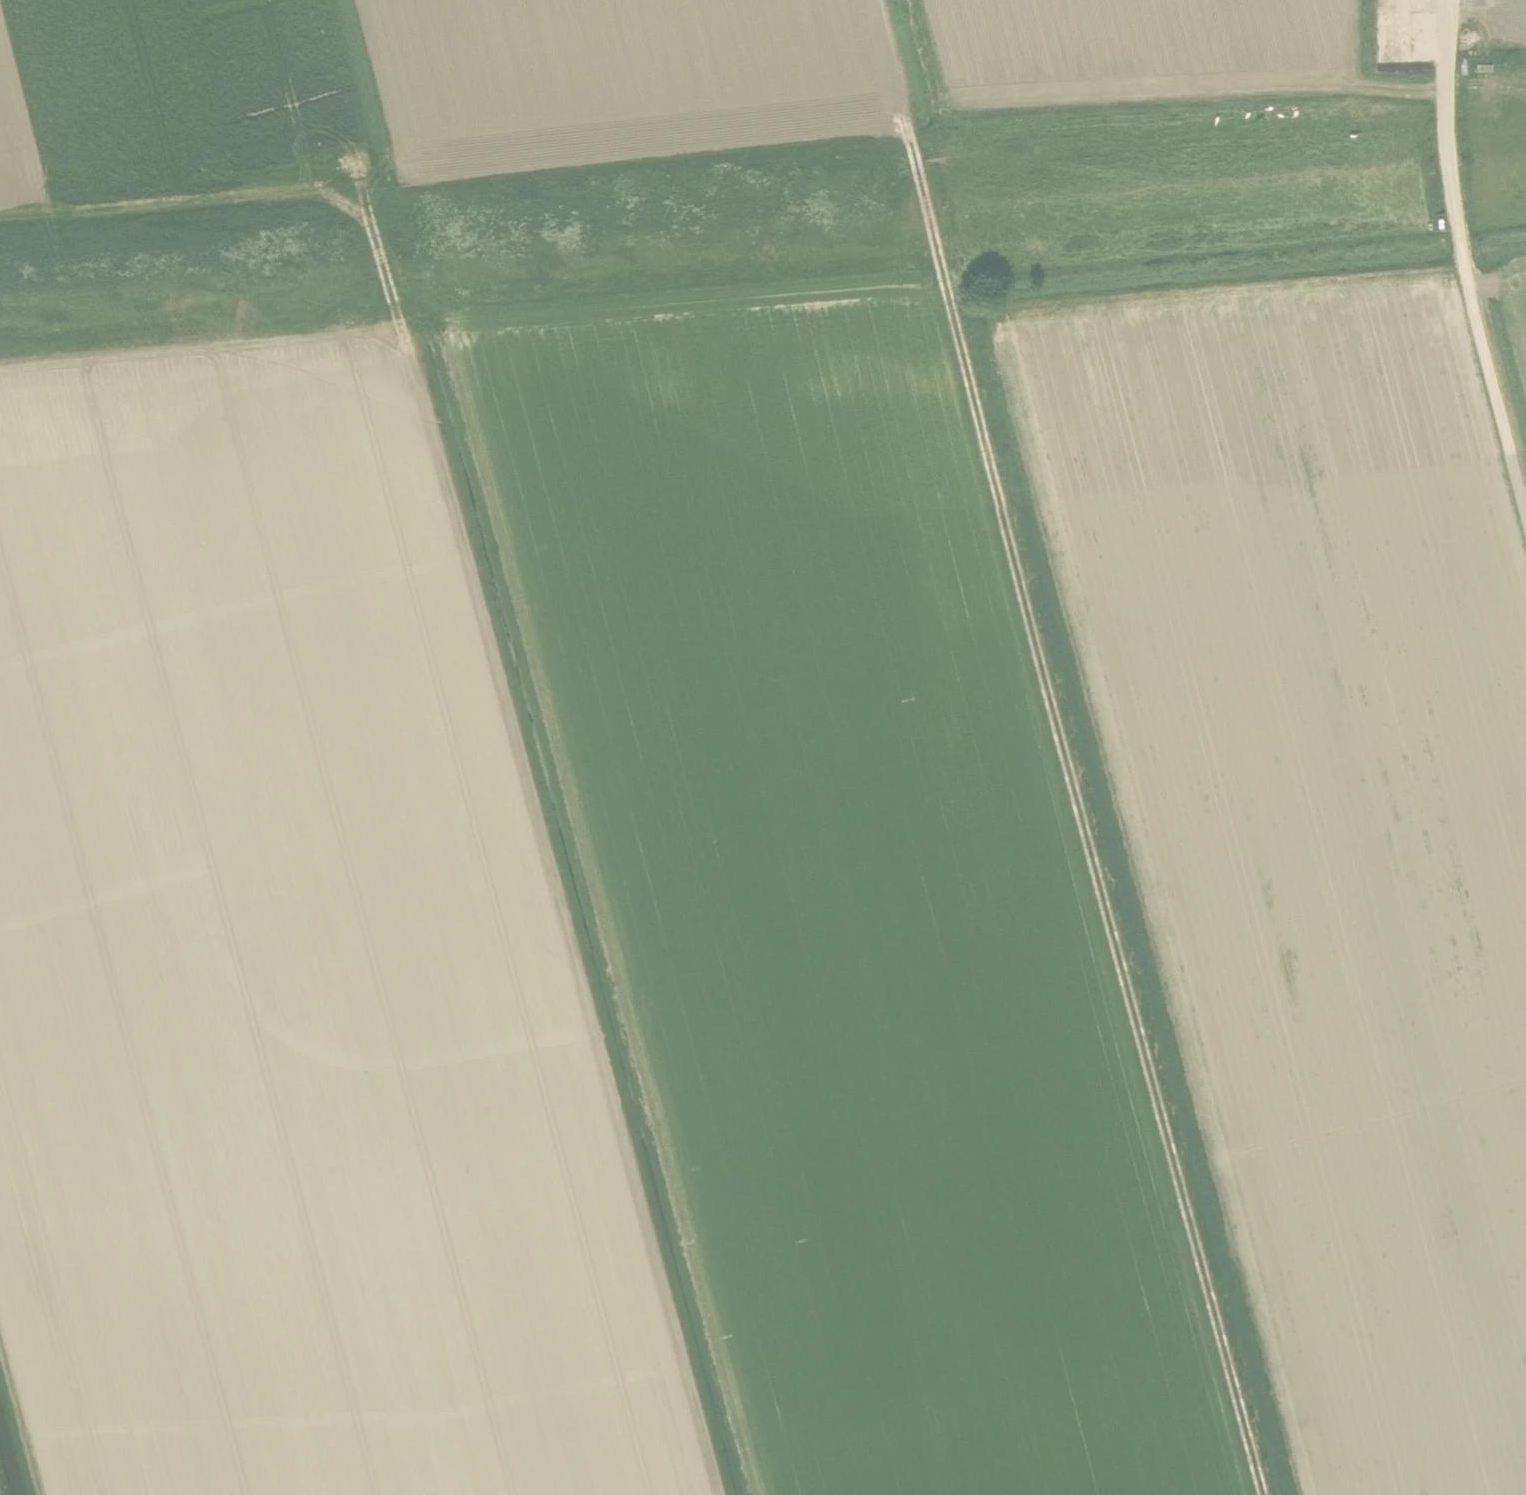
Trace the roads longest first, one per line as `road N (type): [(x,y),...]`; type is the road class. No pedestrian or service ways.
road 1 (track): [(1525,493),(1467,269),(1439,0)]

